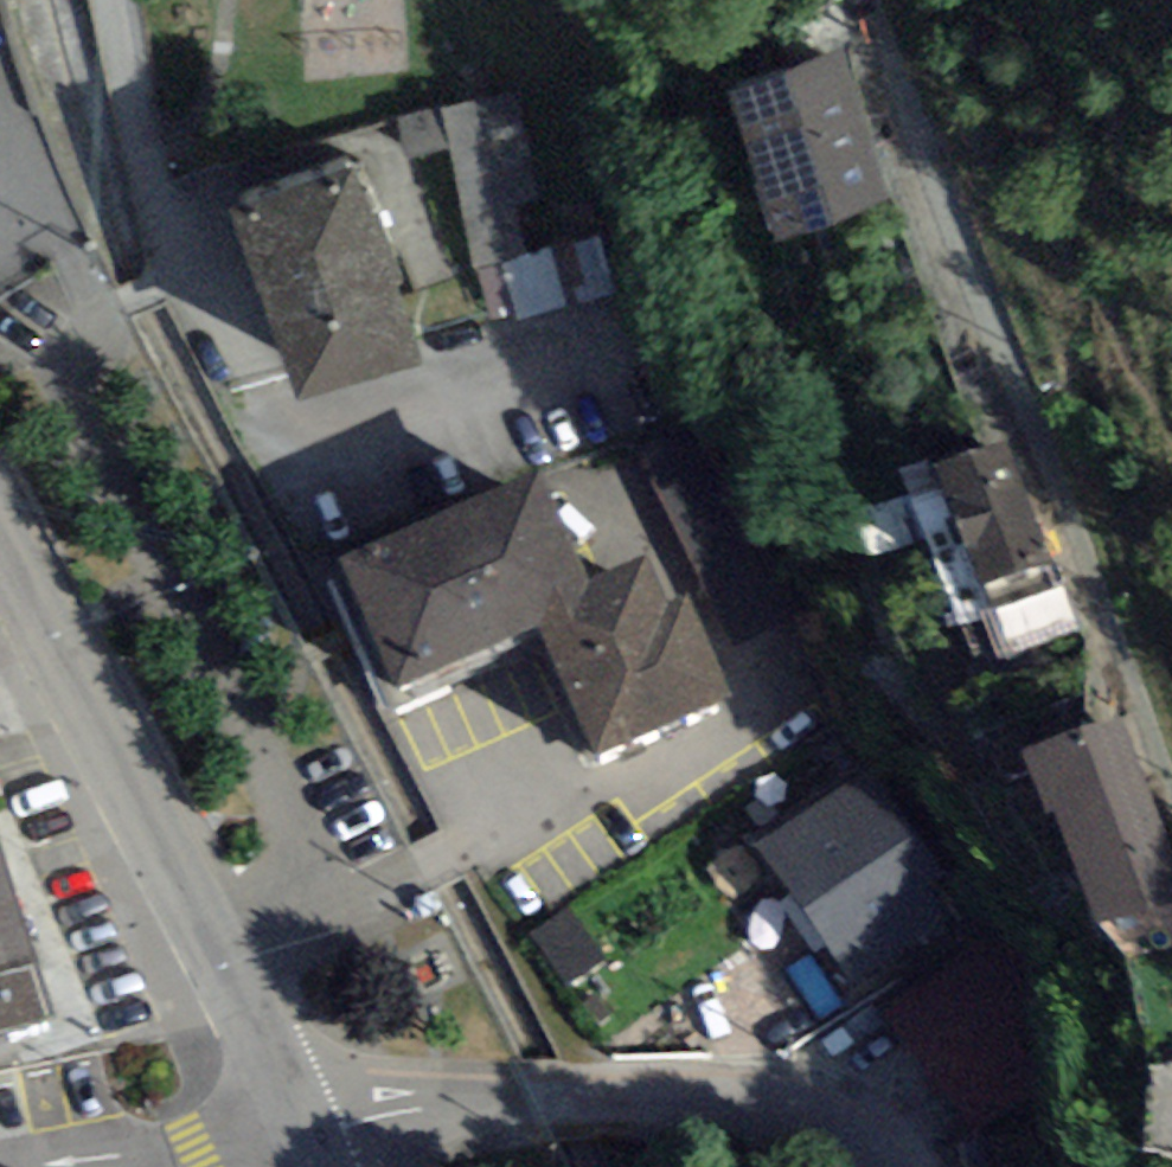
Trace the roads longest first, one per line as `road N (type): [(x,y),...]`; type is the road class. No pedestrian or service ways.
road 1 (residential): [(6,105),(309,861),(314,884),(307,918),(220,964)]
road 2 (residential): [(857,0),(916,169),(1149,711),(1171,786)]
road 3 (unclassified): [(299,1127),(529,1108),(749,1109),(803,1117),(895,1166)]
road 4 (residential): [(118,0),(179,275),(320,552)]
road 5 (tertiary): [(220,964),(0,526)]
road 6 (tertiary): [(299,1127),(220,964)]

